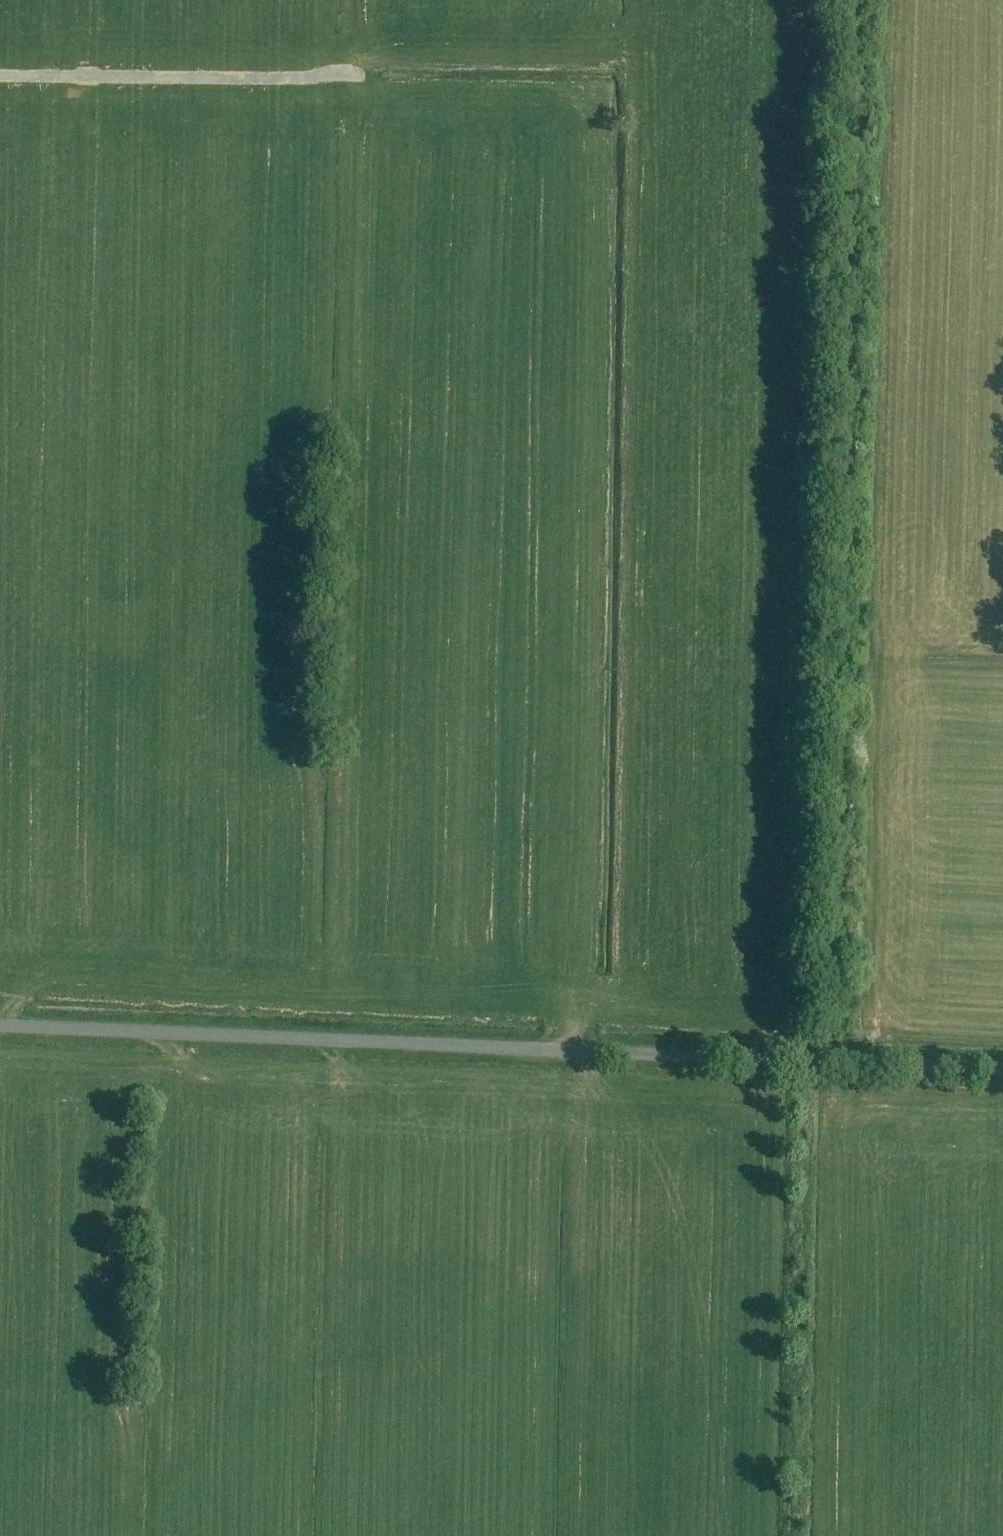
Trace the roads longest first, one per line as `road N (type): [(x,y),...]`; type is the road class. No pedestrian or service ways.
road 1 (unclassified): [(0,1031),(1002,1076)]

